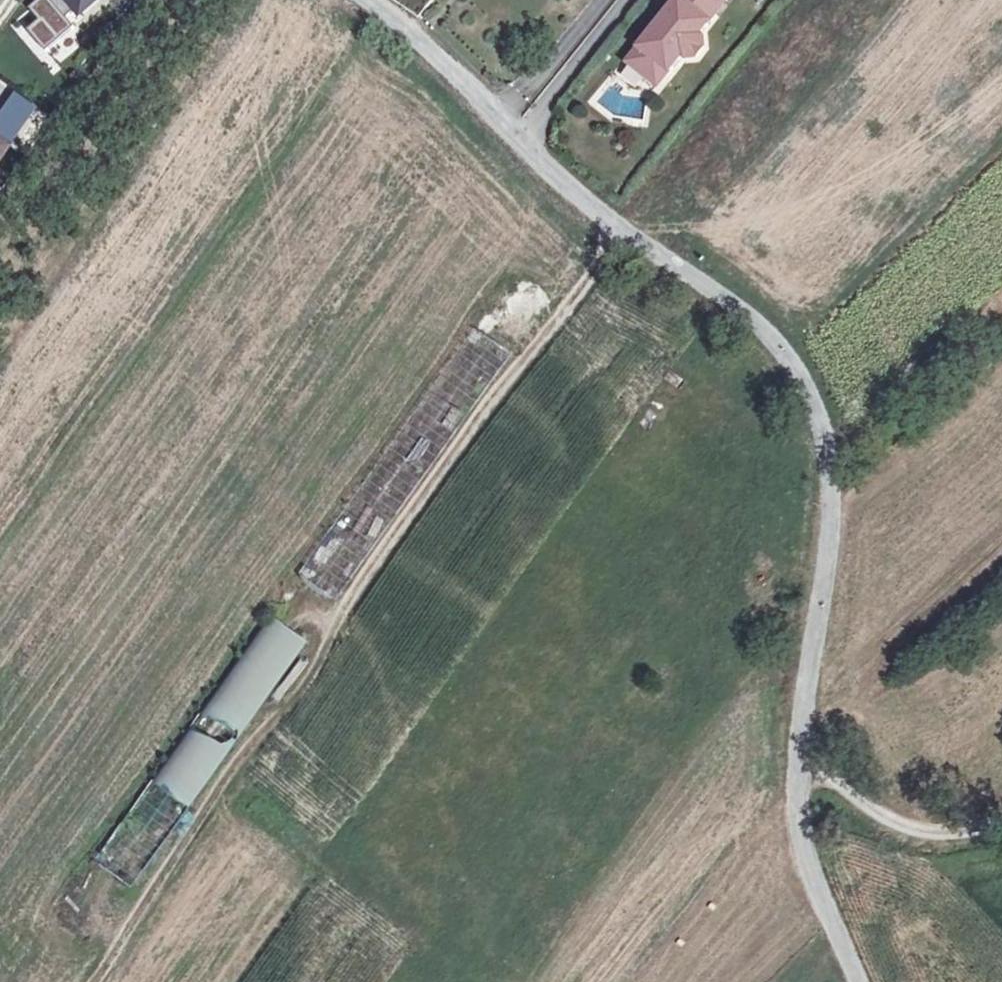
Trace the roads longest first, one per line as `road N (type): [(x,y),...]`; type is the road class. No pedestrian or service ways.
road 1 (unclassified): [(517,140),(787,356),(811,399),(838,493),(802,707),(804,821),(824,906),(859,981)]
road 2 (track): [(802,748),(860,806),(910,836),(1001,826)]
road 3 (residential): [(368,0),(415,35),(517,140)]

